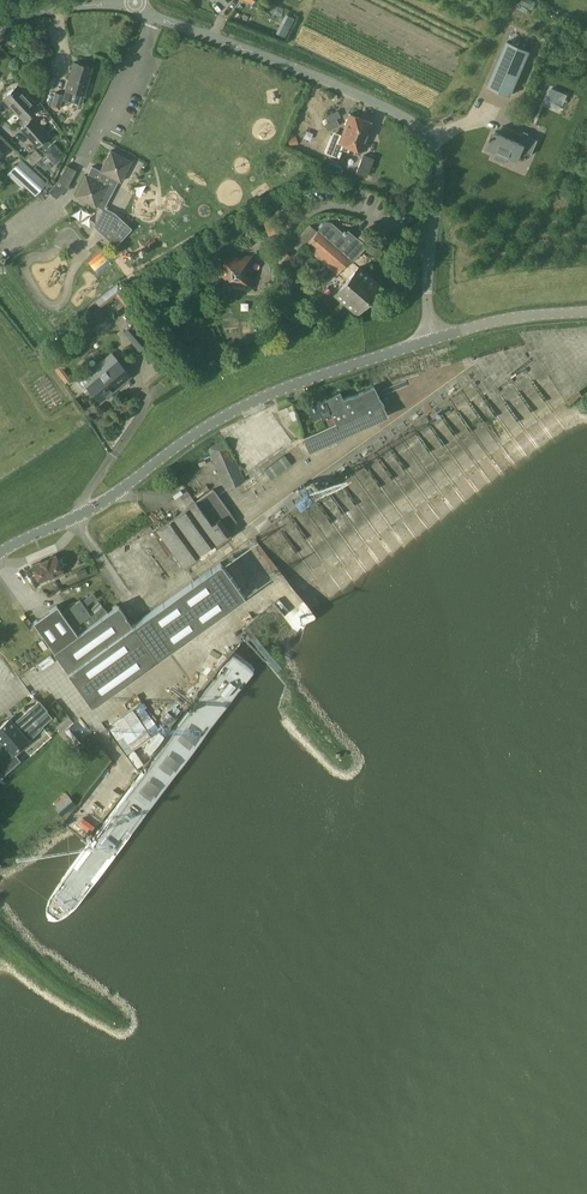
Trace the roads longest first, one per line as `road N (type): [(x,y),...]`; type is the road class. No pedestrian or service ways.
road 1 (unclassified): [(434,340),(427,303),(439,180),(428,135),(370,99),(132,8)]
road 2 (unclassified): [(0,555),(100,505),(238,409),(434,340)]
road 3 (unclassified): [(434,340),(586,312)]
road 4 (unclassified): [(132,8),(61,6),(0,25)]

